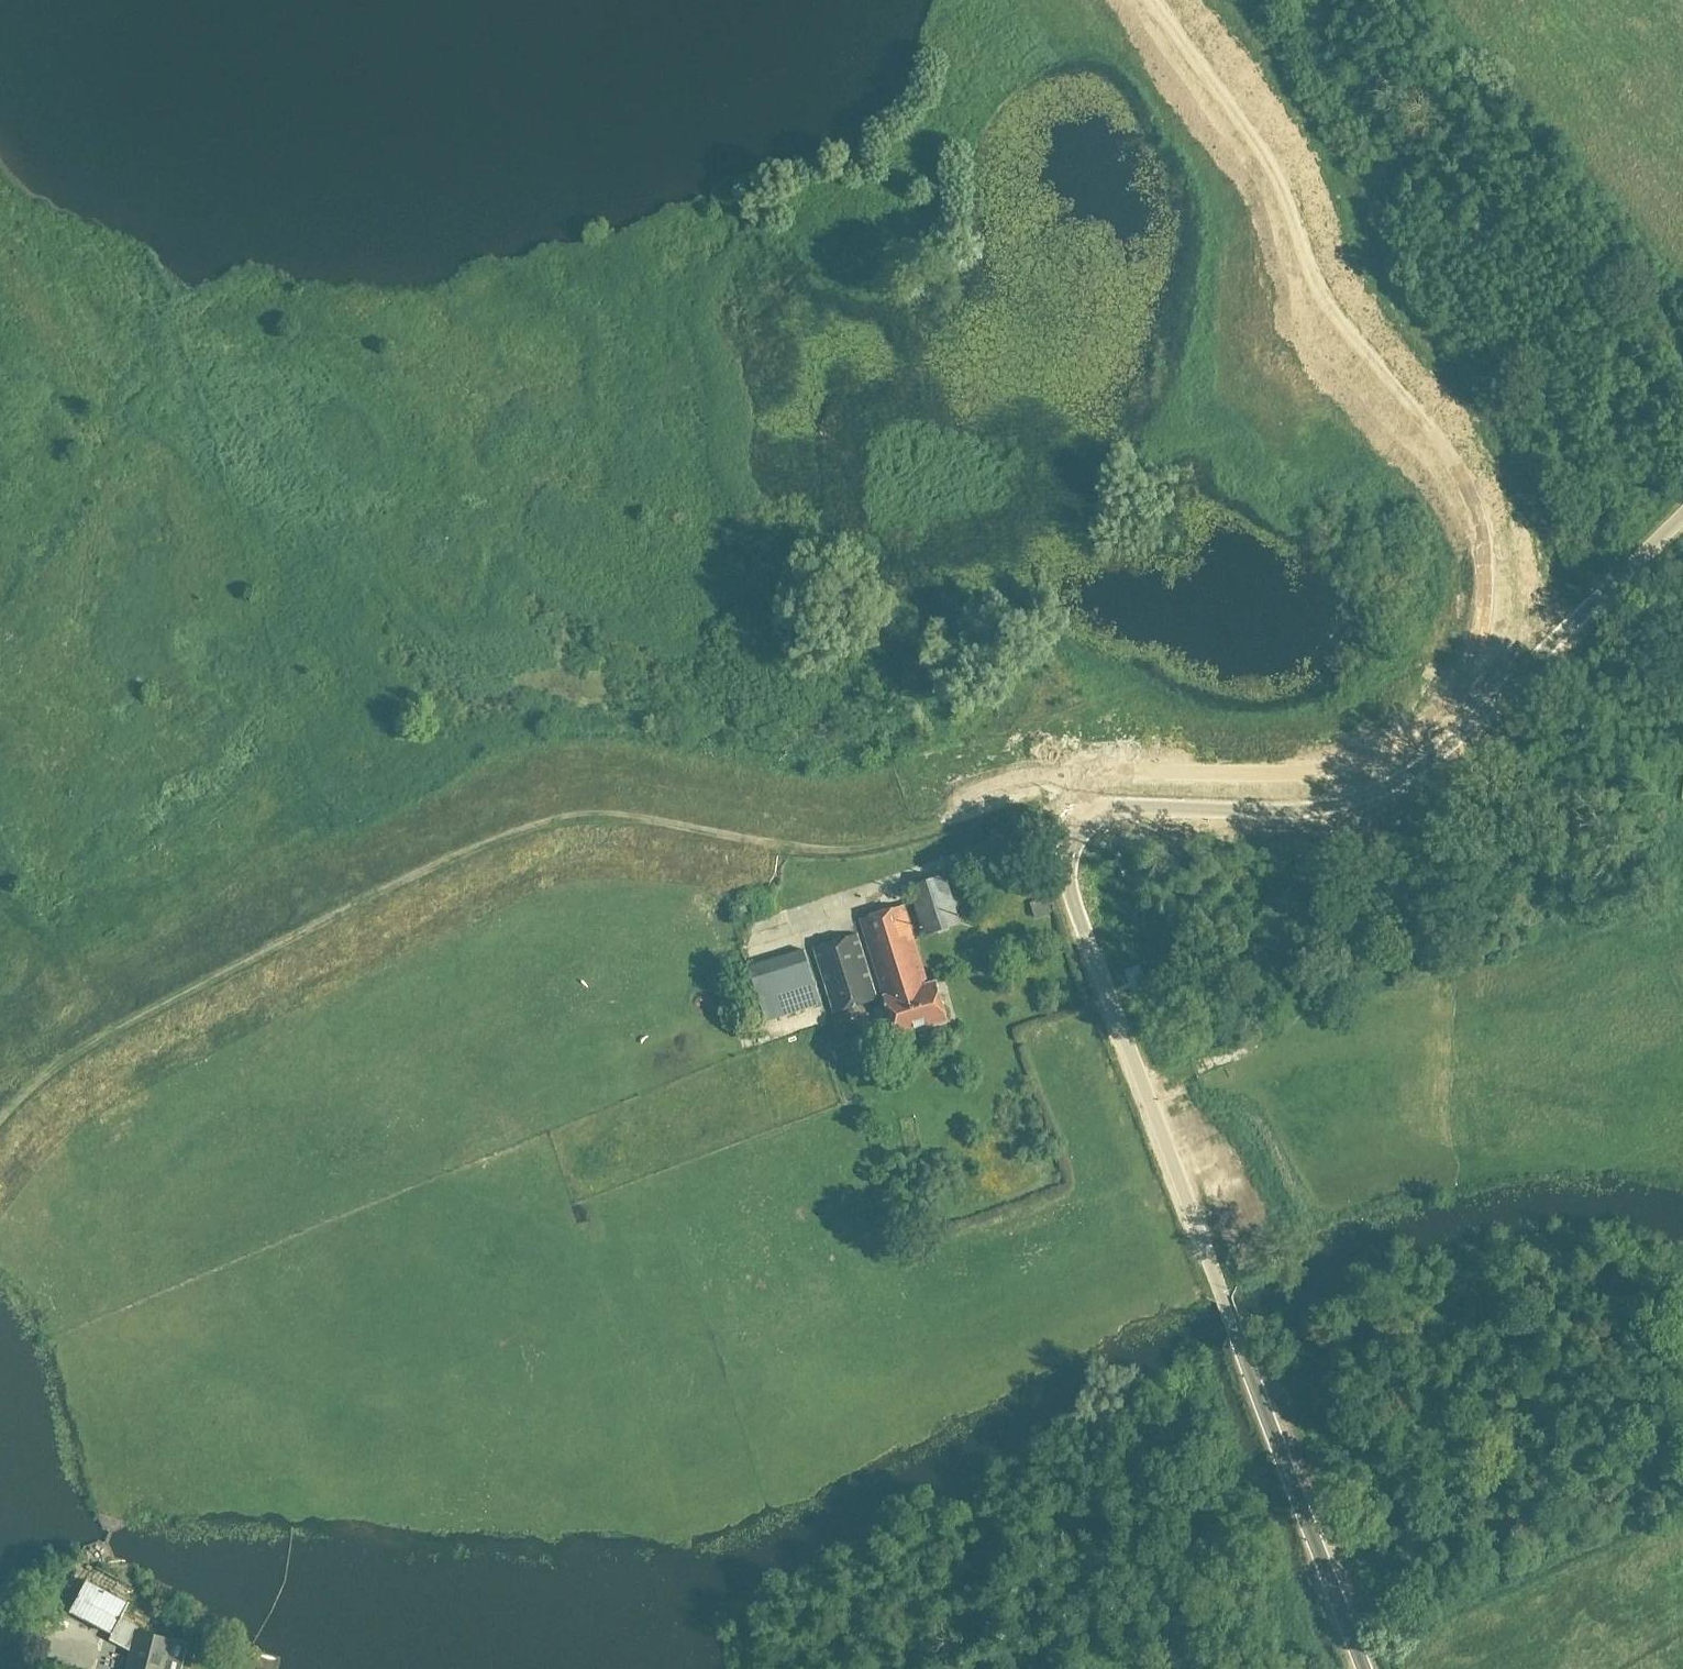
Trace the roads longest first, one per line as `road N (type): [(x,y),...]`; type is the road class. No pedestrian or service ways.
road 1 (unclassified): [(1364,1668),(1088,943),(1066,873),(1065,831),(1078,805),(1124,776),(1351,769),(1427,749),(1479,714),(1682,516)]

